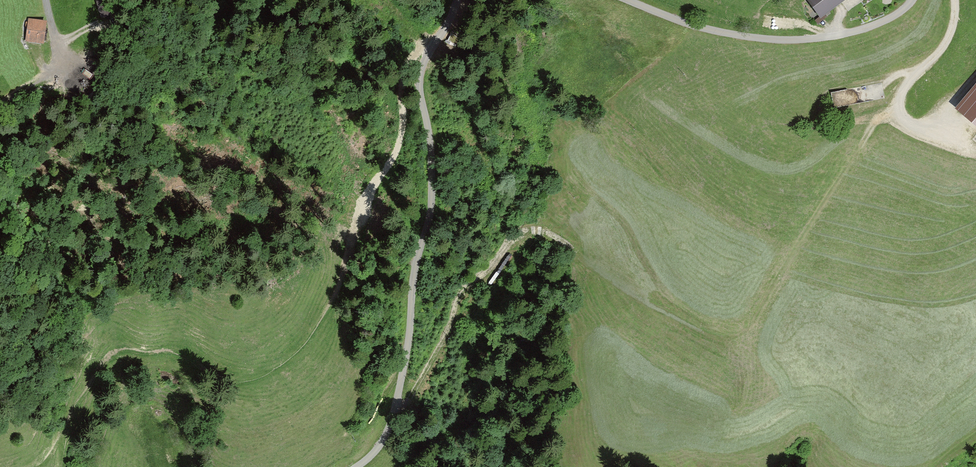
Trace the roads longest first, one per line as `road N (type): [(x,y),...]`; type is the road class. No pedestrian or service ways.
road 1 (unclassified): [(356,466),(379,446),(410,344),(417,263),(434,195),(425,74),(457,0)]
road 2 (unclassified): [(632,0),(727,32),(781,39),(876,24),(912,0)]
road 3 (track): [(552,231),(528,228),(482,282),(463,290),(432,366),(391,419)]
road 4 (track): [(956,0),(944,48),(901,90),(896,107)]

